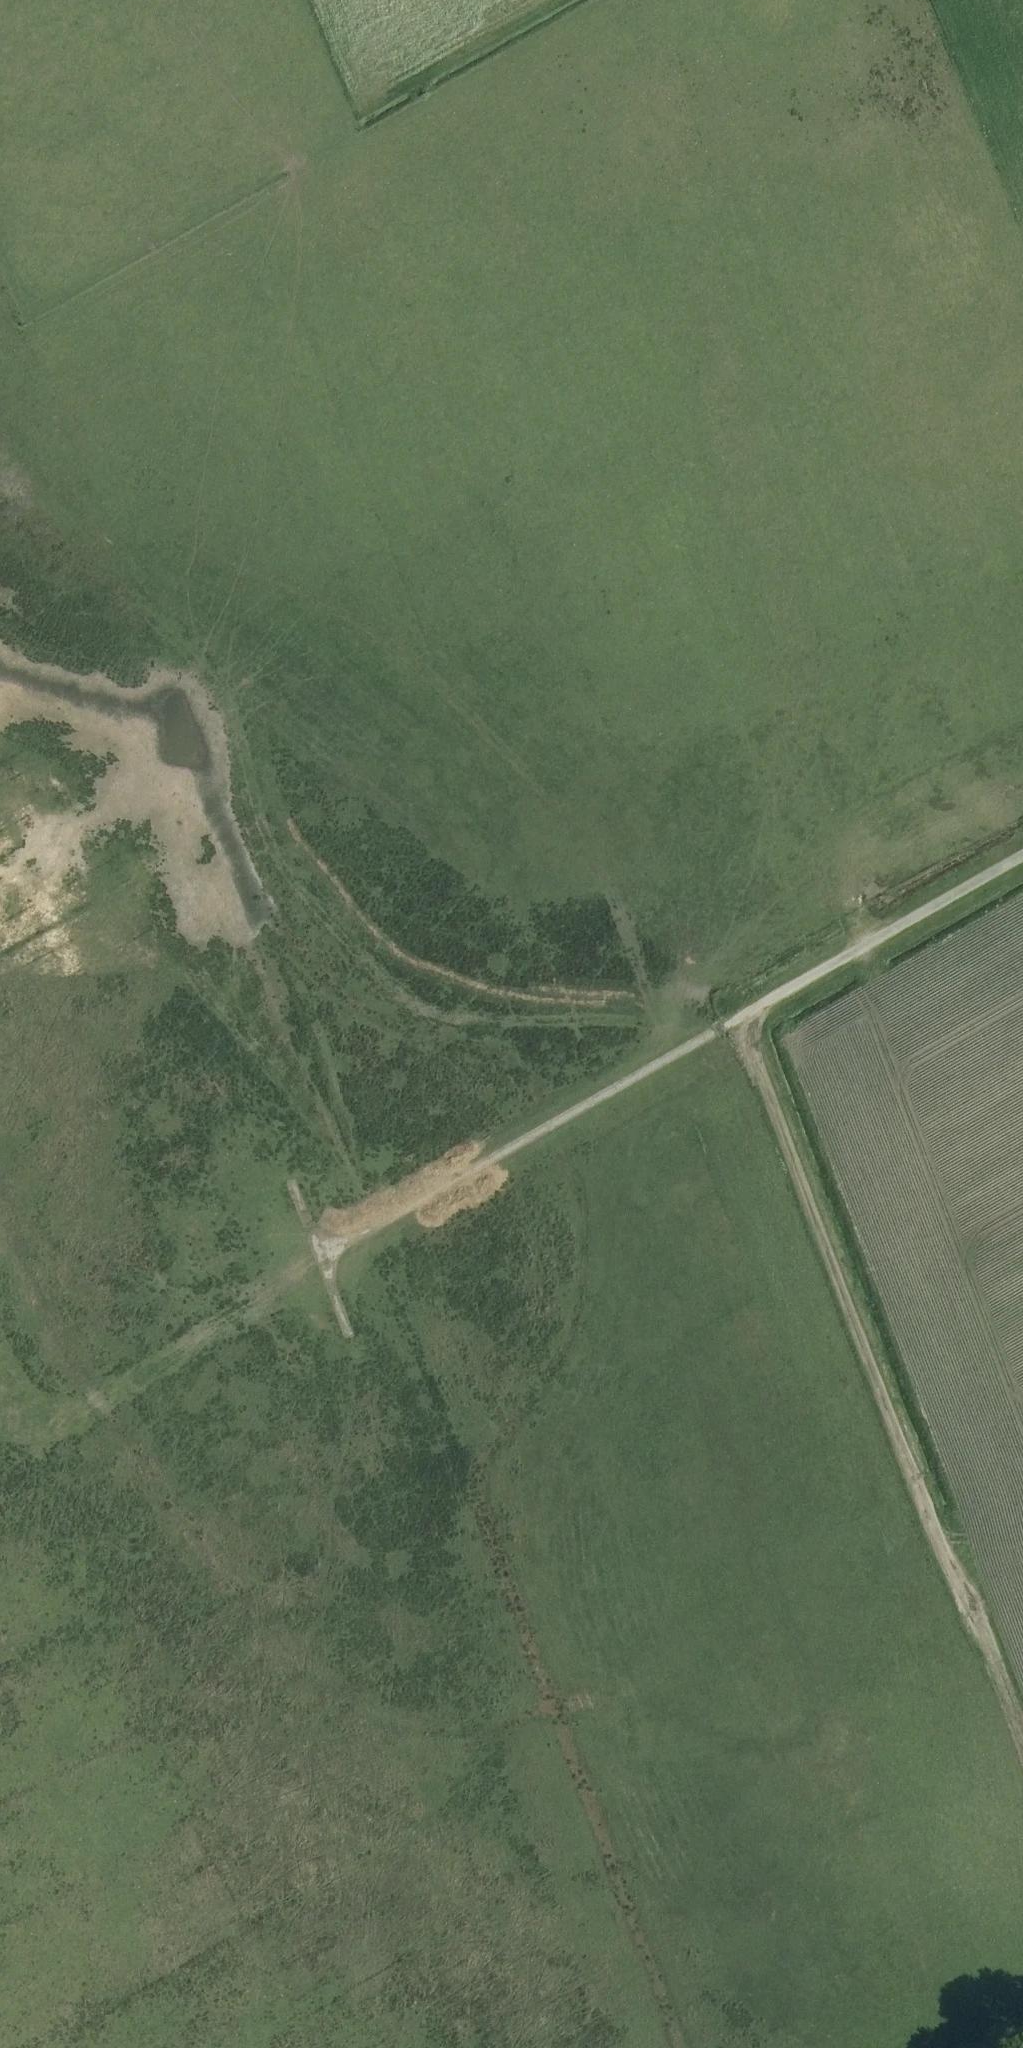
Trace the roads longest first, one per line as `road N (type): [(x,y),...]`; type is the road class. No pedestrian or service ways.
road 1 (unclassified): [(322,1254),(1022,855)]
road 2 (track): [(1022,1731),(894,1426),(753,1048),(748,1012)]

